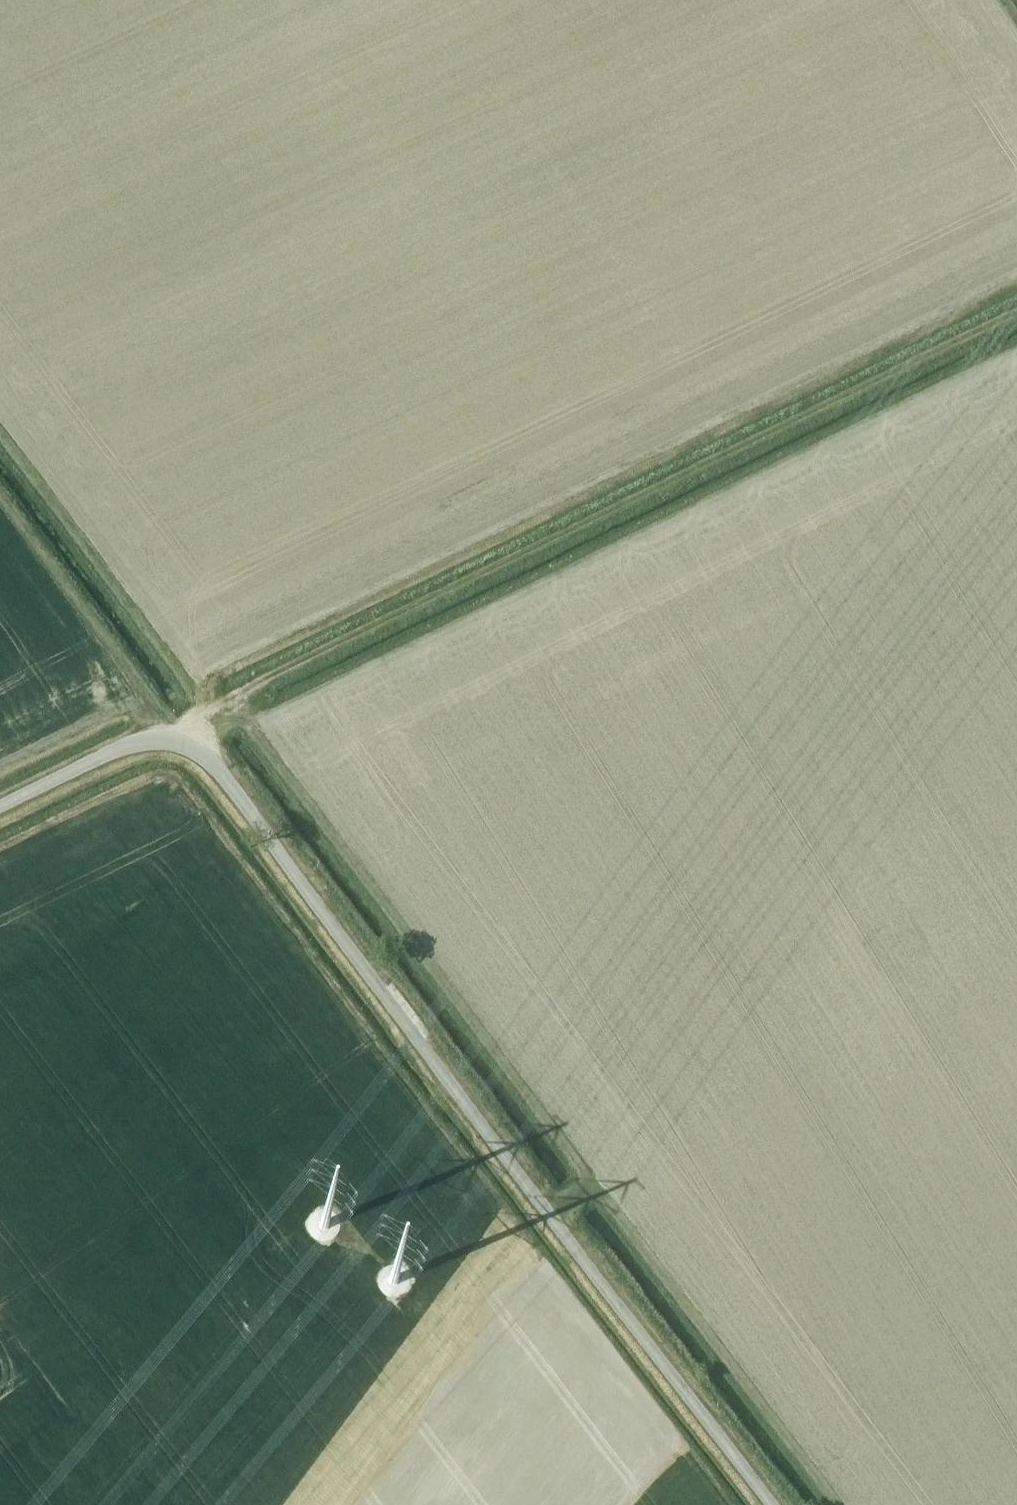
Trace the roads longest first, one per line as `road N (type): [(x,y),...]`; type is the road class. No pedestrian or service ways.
road 1 (unclassified): [(768,1504),(212,764),(186,746),(143,741),(0,808)]

